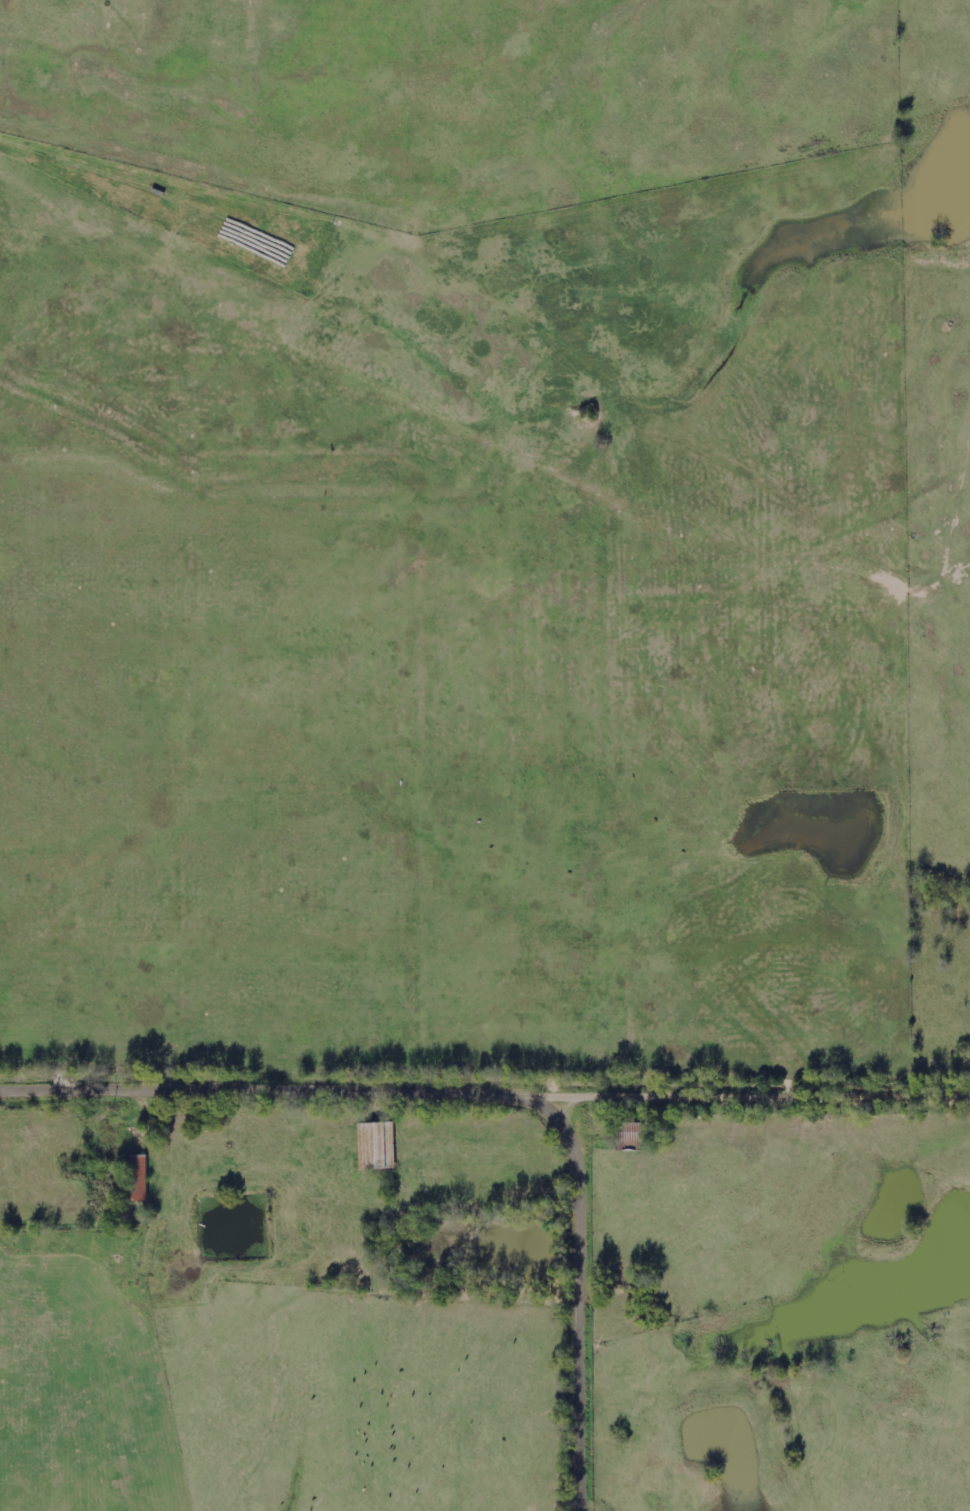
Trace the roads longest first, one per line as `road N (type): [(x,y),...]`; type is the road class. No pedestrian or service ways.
road 1 (residential): [(0,1097),(969,1103)]
road 2 (residential): [(588,1510),(587,1197),(573,1101)]

